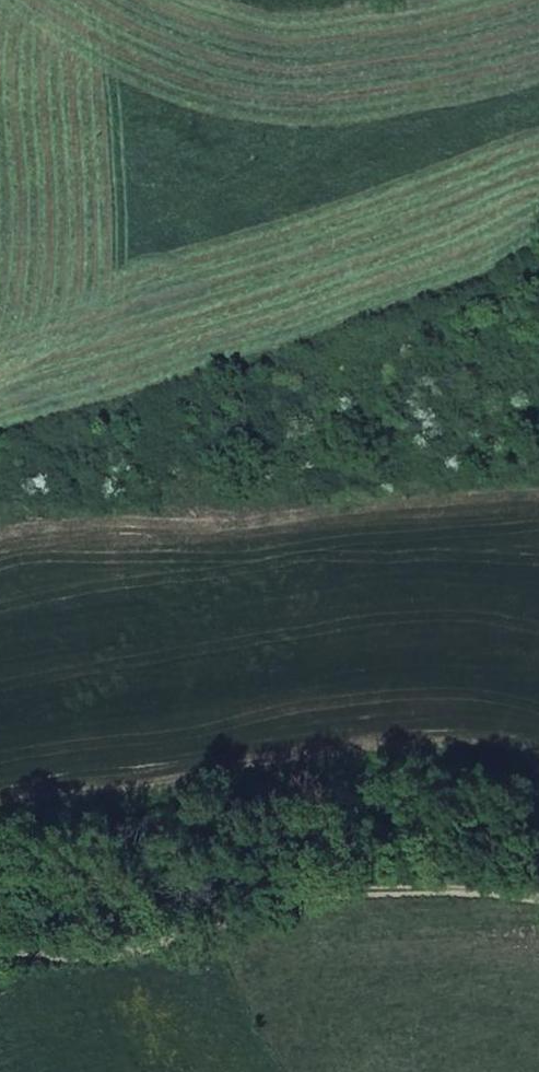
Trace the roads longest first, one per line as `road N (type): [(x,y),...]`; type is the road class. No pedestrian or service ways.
road 1 (track): [(538,943),(304,931),(0,1010)]

